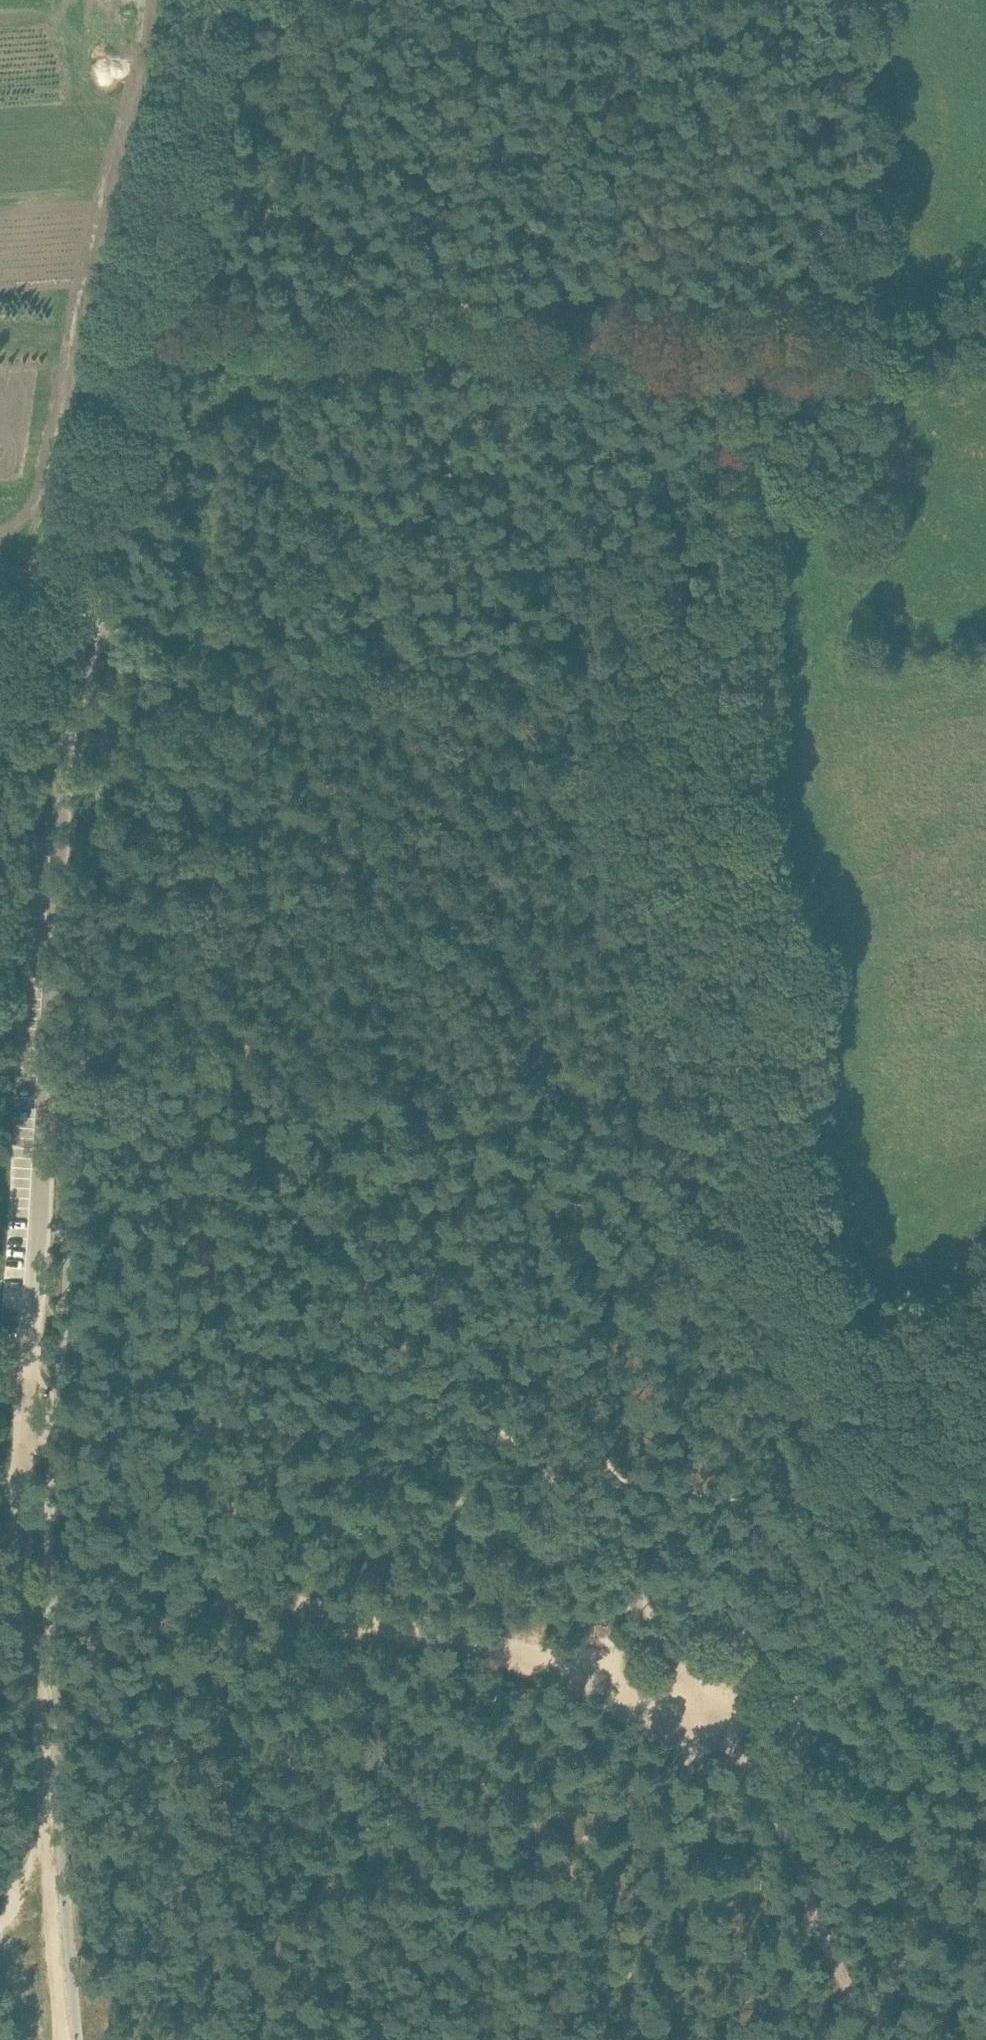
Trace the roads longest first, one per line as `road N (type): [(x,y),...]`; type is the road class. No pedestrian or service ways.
road 1 (unclassified): [(29,1408),(75,628)]
road 2 (unclassified): [(75,628),(213,0)]
road 3 (track): [(57,2039),(29,1408)]

